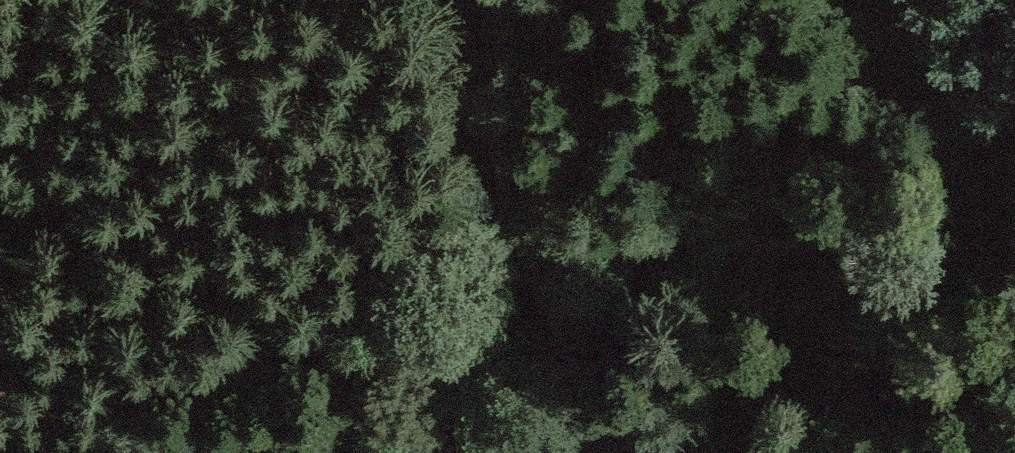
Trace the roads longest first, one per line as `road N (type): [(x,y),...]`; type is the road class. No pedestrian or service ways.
road 1 (track): [(0,165),(122,210),(565,452)]
road 2 (track): [(627,452),(444,0)]

